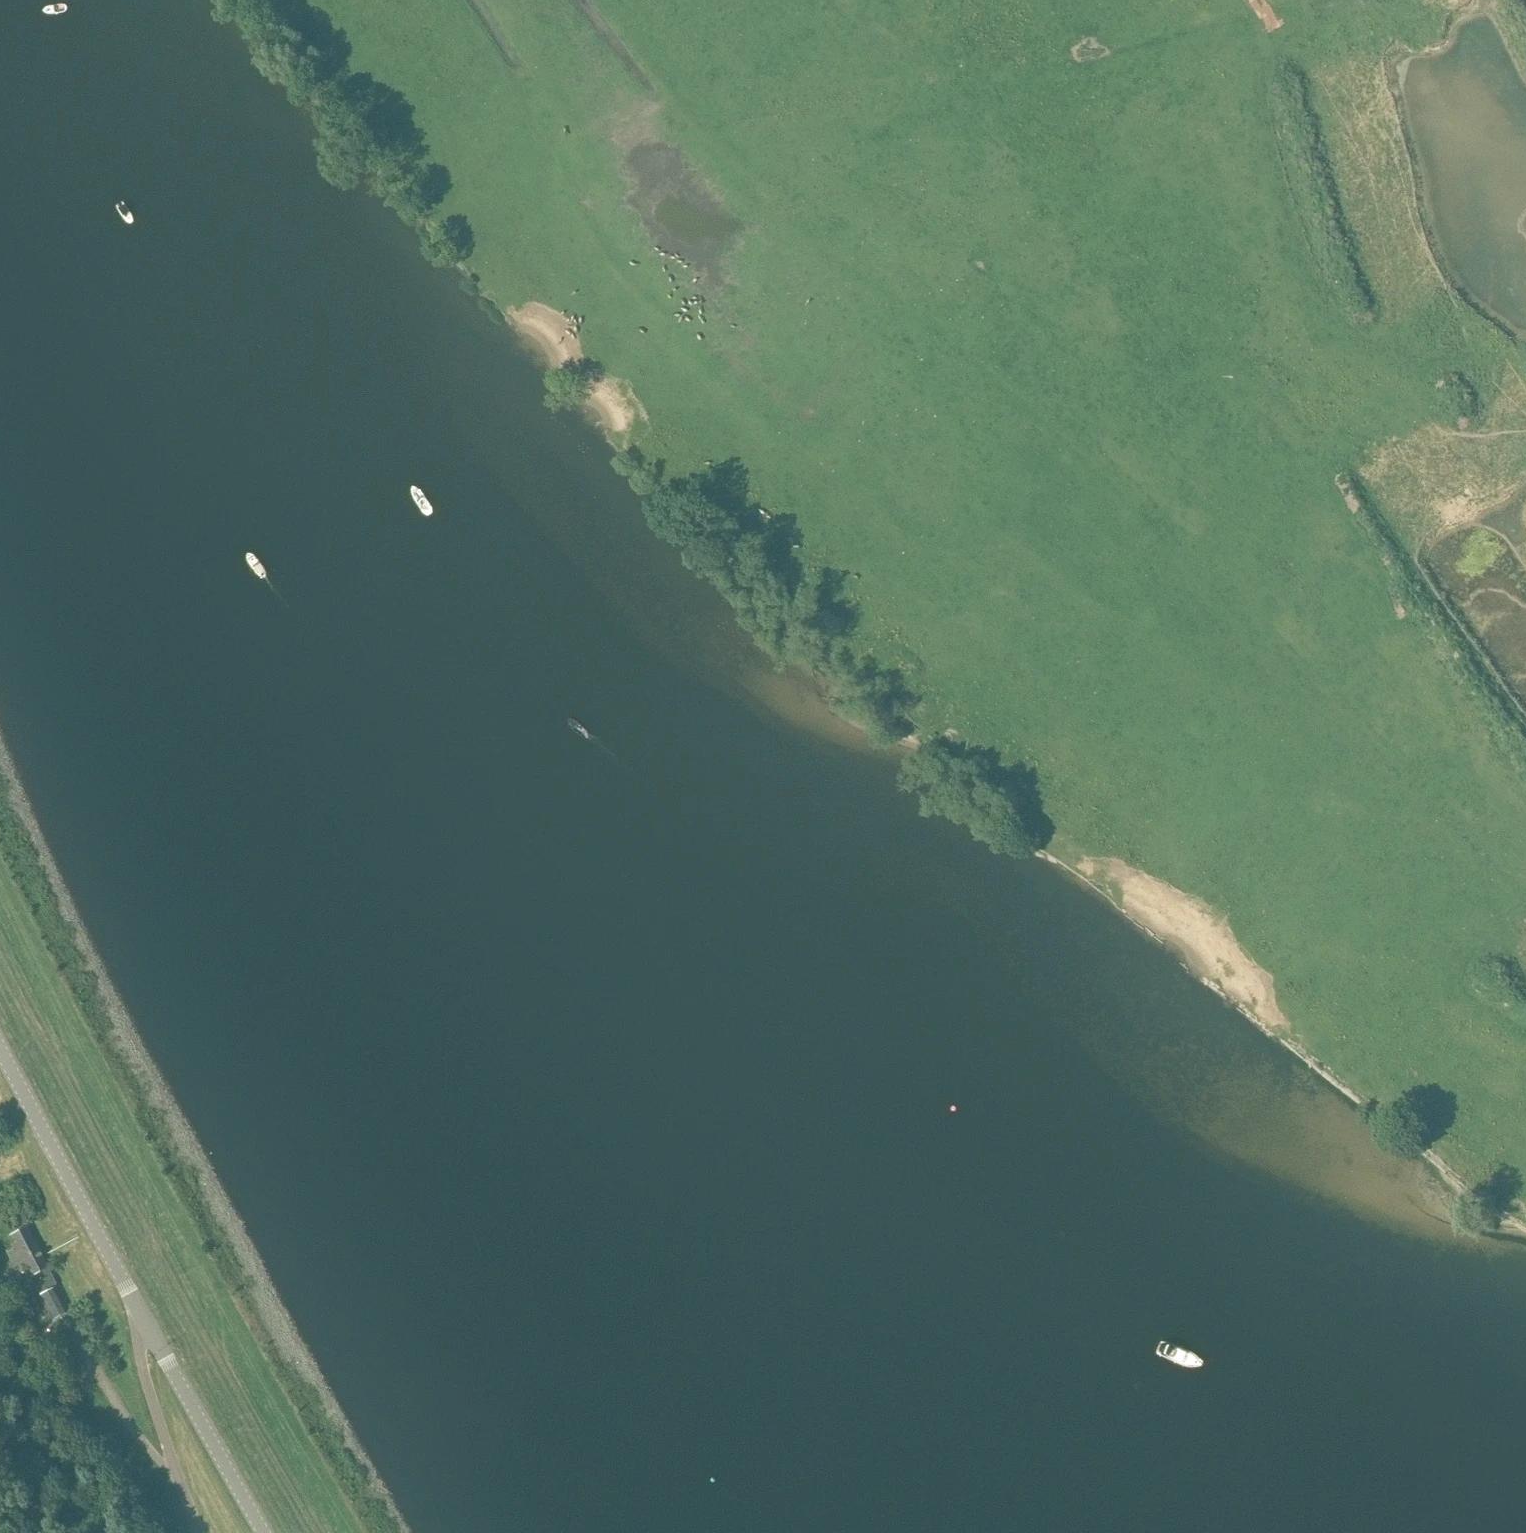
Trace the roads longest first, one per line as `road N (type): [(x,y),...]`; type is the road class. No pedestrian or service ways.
road 1 (unclassified): [(143,1315),(0,1048)]
road 2 (unclassified): [(267,1532),(143,1315)]
road 3 (unclassified): [(196,1532),(160,1425),(143,1315)]

